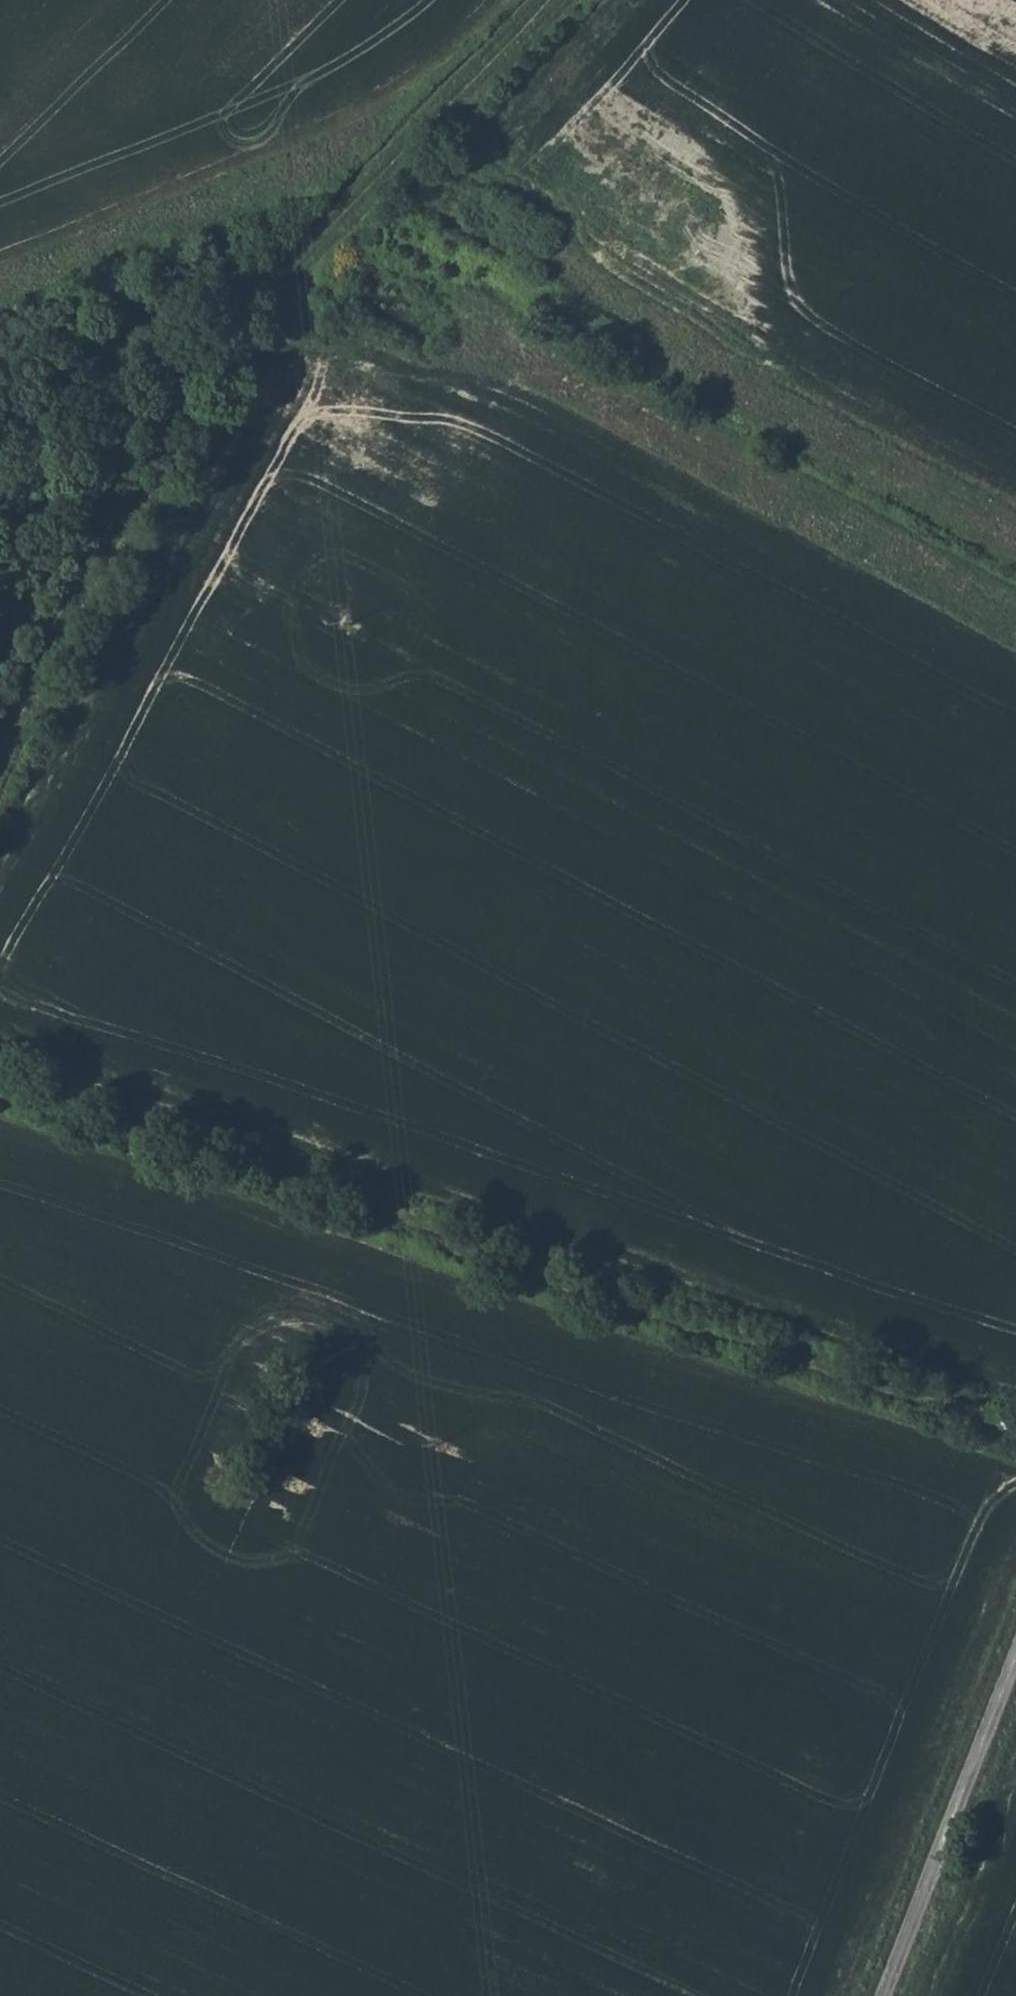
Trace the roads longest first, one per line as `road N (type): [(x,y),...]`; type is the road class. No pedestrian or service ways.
road 1 (track): [(0,742),(190,383),(338,203)]
road 2 (unclassified): [(885,1995),(1015,1660)]

